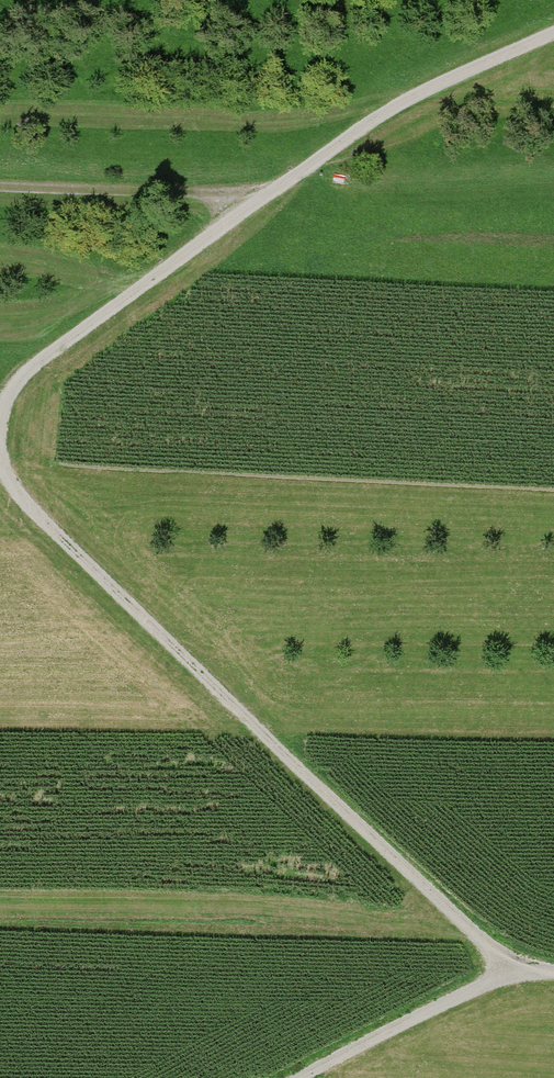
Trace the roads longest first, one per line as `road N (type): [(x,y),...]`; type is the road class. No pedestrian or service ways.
road 1 (track): [(553,966),(520,965),(488,940),(39,519),(0,453)]
road 2 (track): [(0,401),(31,361),(260,195),(406,108),(553,37)]
road 3 (track): [(260,195),(0,188)]
road 4 (track): [(520,965),(298,1077)]

